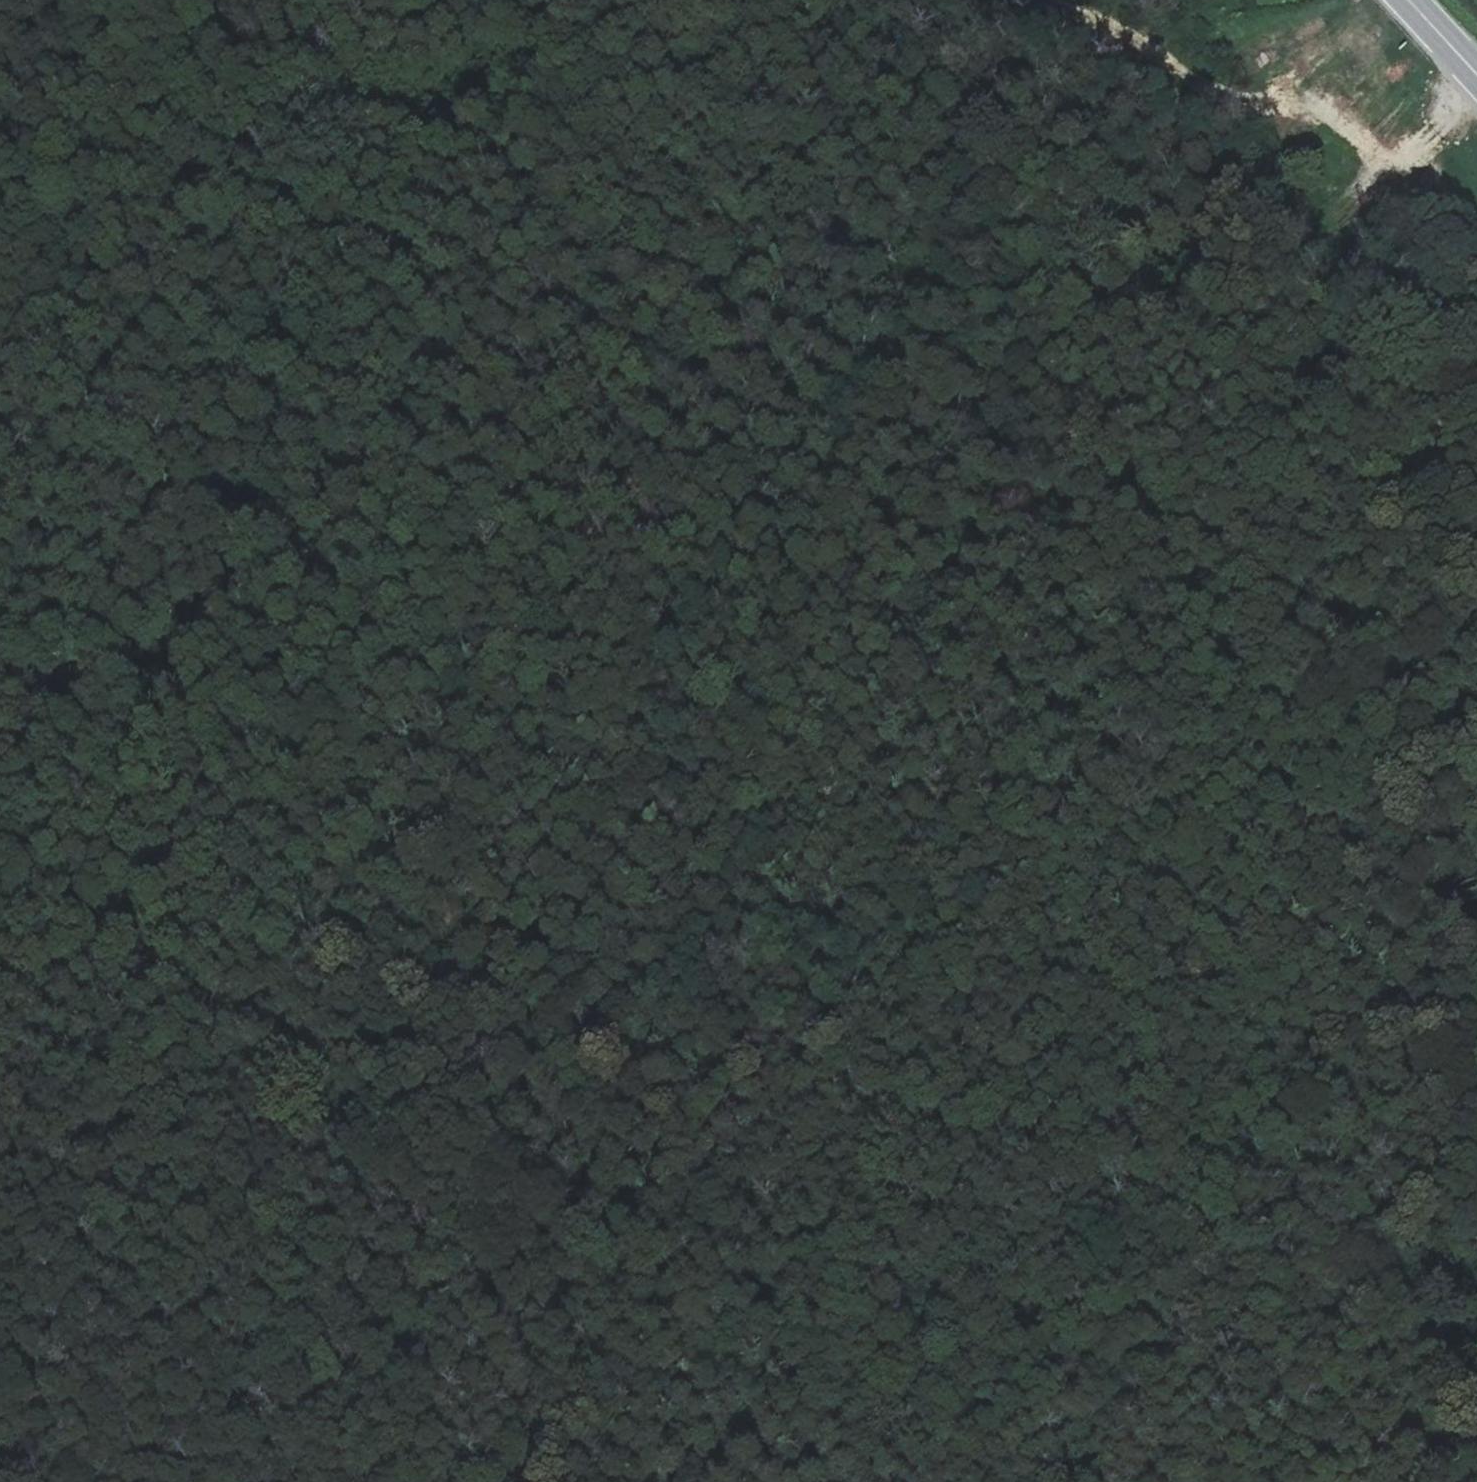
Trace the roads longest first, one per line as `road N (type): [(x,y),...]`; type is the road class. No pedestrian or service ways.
road 1 (track): [(1476,81),(1409,152),(1322,112),(1219,93),(1109,22),(1055,0)]

